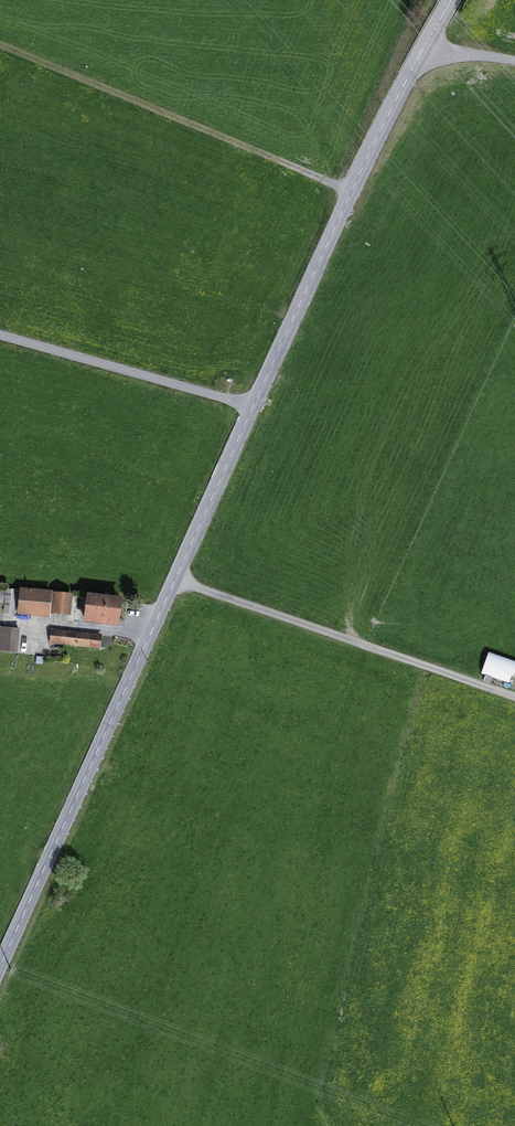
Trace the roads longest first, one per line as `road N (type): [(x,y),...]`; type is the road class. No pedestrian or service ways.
road 1 (tertiary): [(452,0),(352,191),(0,966)]
road 2 (track): [(0,45),(352,191)]

